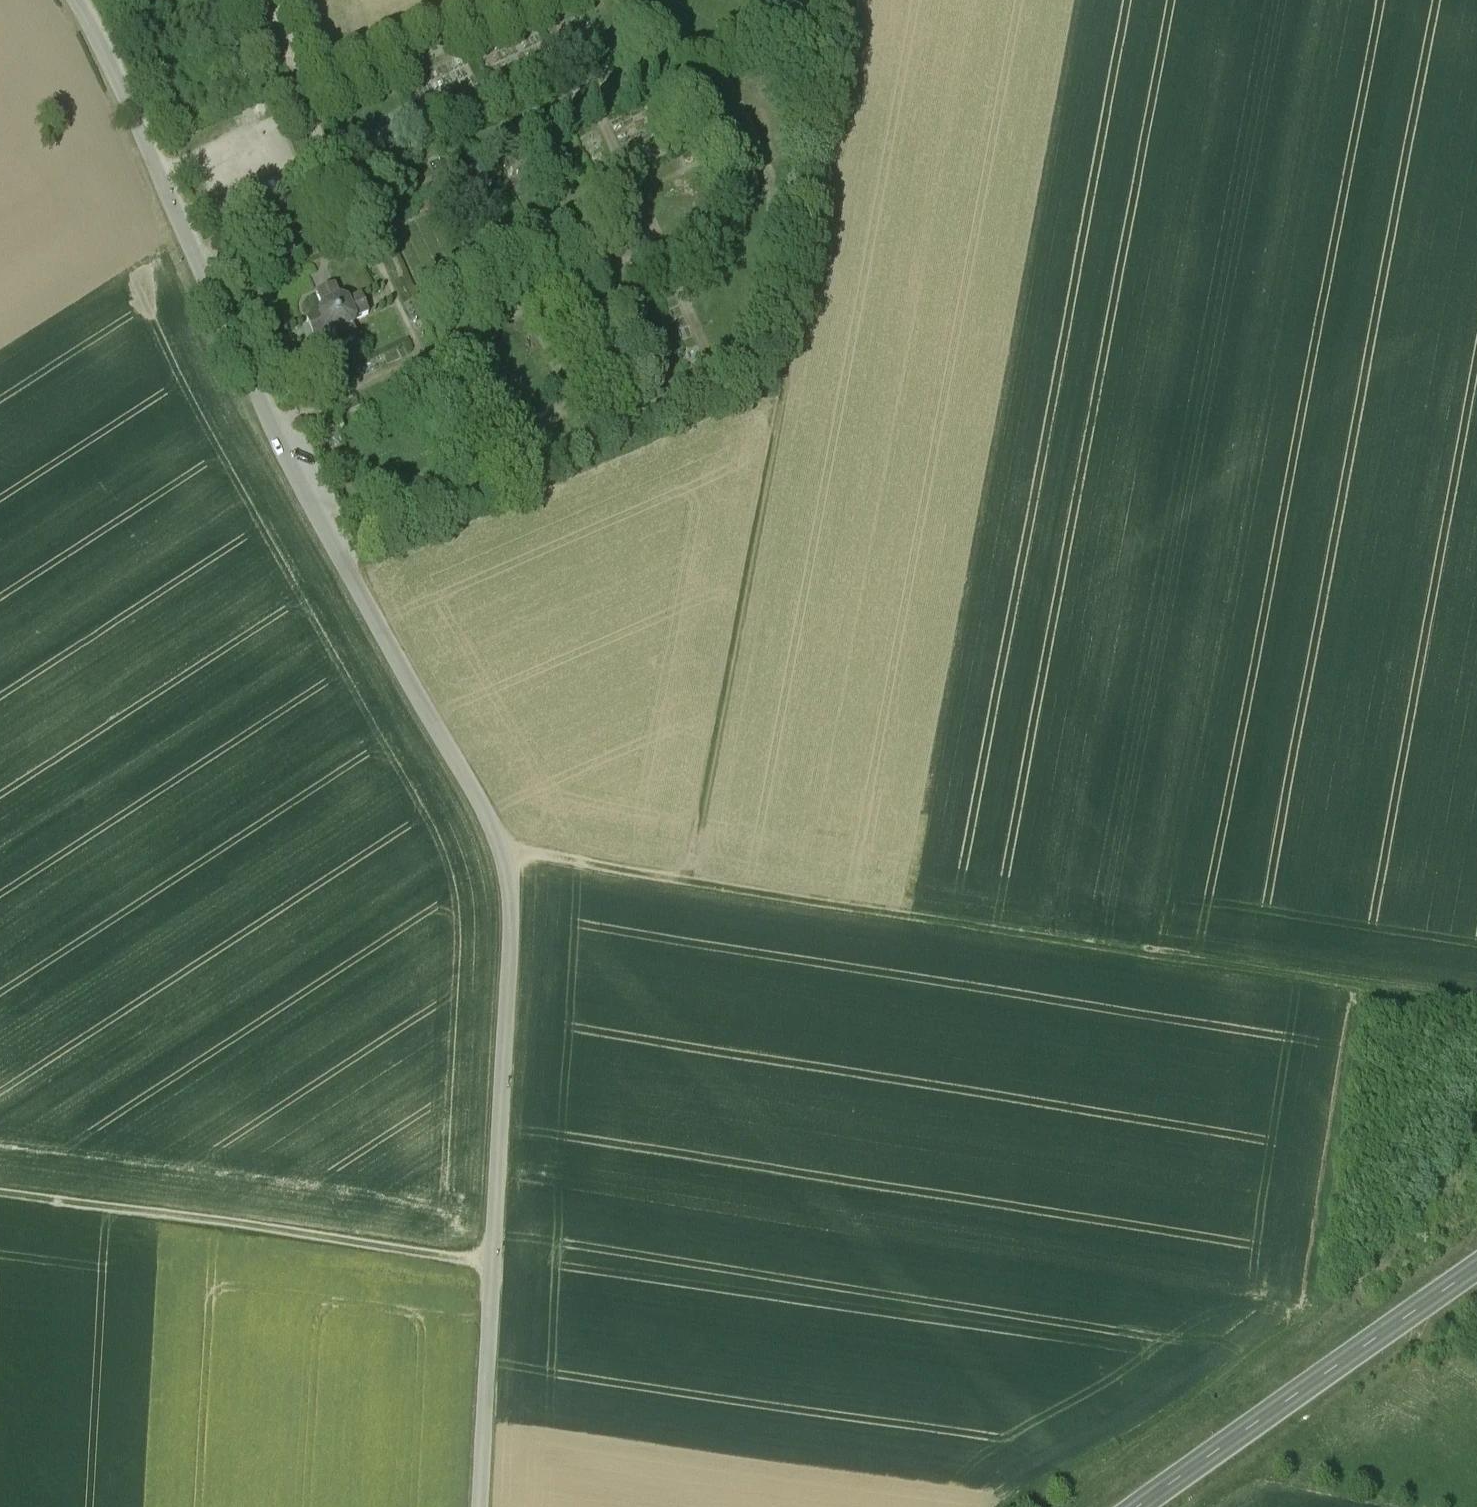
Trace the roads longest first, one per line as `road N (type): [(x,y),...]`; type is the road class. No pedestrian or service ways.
road 1 (unclassified): [(480,1506),(512,903),(507,850),(260,404)]
road 2 (track): [(507,850),(1476,1001)]
road 3 (track): [(492,1261),(0,1192)]
road 4 (residential): [(260,404),(103,52),(72,0)]
road 5 (tertiary): [(1476,1262),(1138,1506)]

